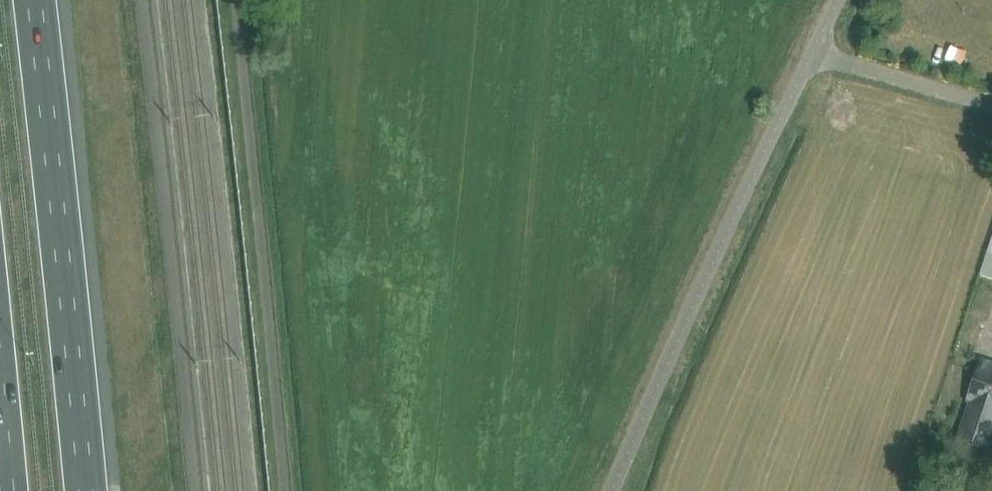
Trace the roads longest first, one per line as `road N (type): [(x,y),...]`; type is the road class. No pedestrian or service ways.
road 1 (unclassified): [(838,0),(612,490)]
road 2 (motorway): [(79,490),(29,0)]

